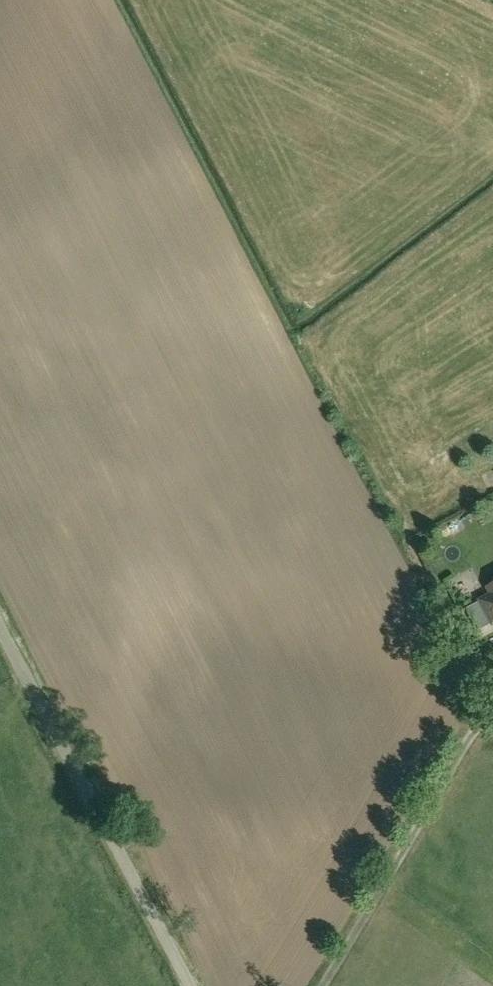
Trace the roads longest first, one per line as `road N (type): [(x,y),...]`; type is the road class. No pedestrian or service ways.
road 1 (unclassified): [(192,985),(0,631)]
road 2 (track): [(322,985),(492,714)]

